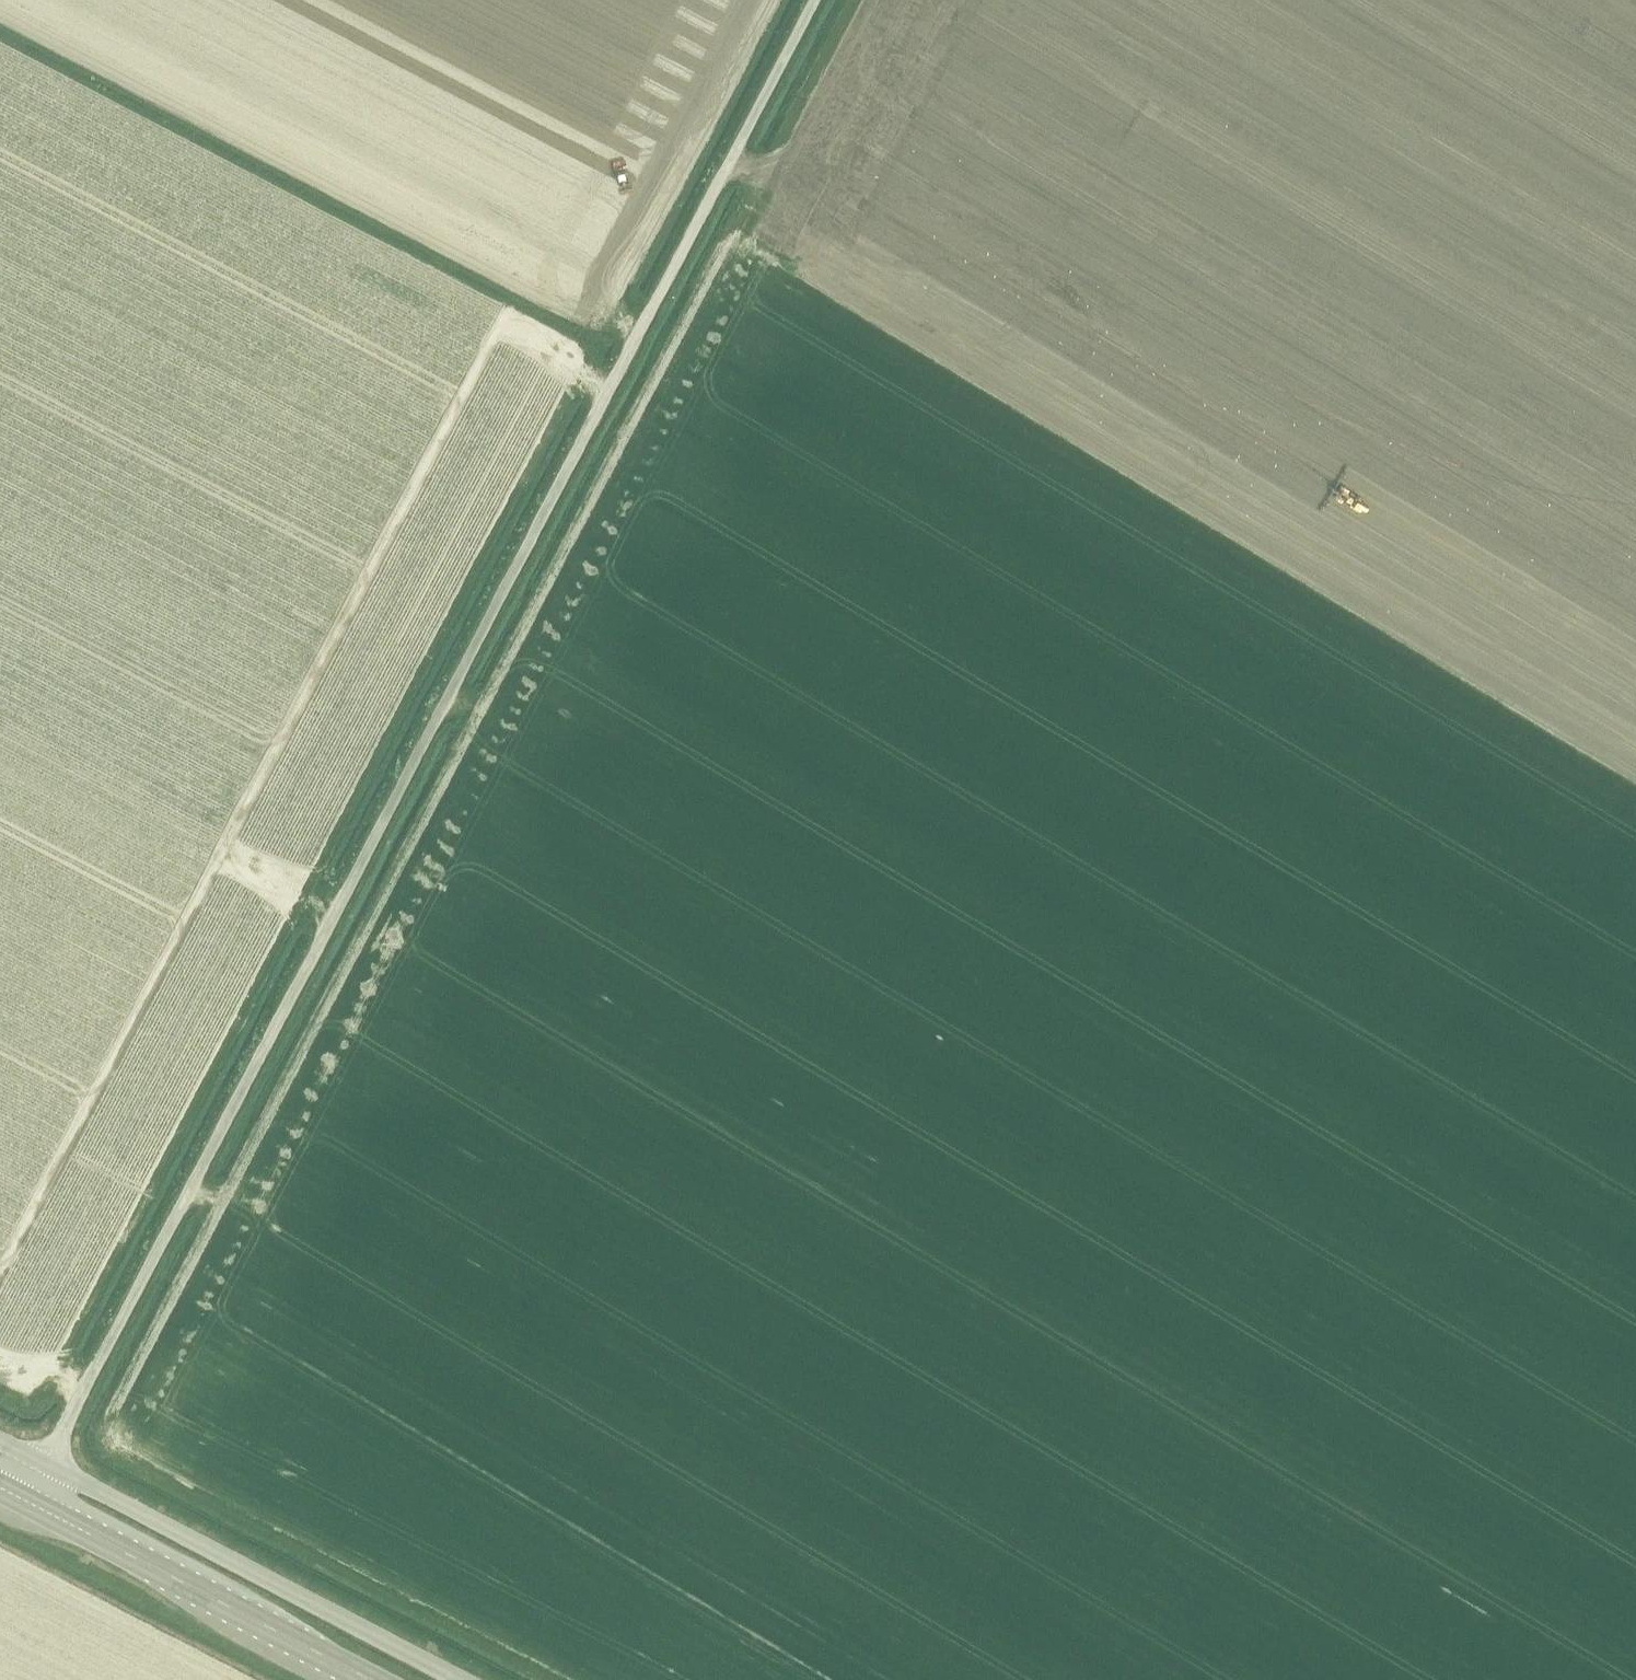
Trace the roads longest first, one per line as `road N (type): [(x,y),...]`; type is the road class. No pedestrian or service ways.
road 1 (track): [(659,295),(25,1502)]
road 2 (unclassified): [(460,1679),(0,1440)]
road 3 (tertiary): [(370,1679),(0,1489)]
road 4 (track): [(659,295),(815,0)]

